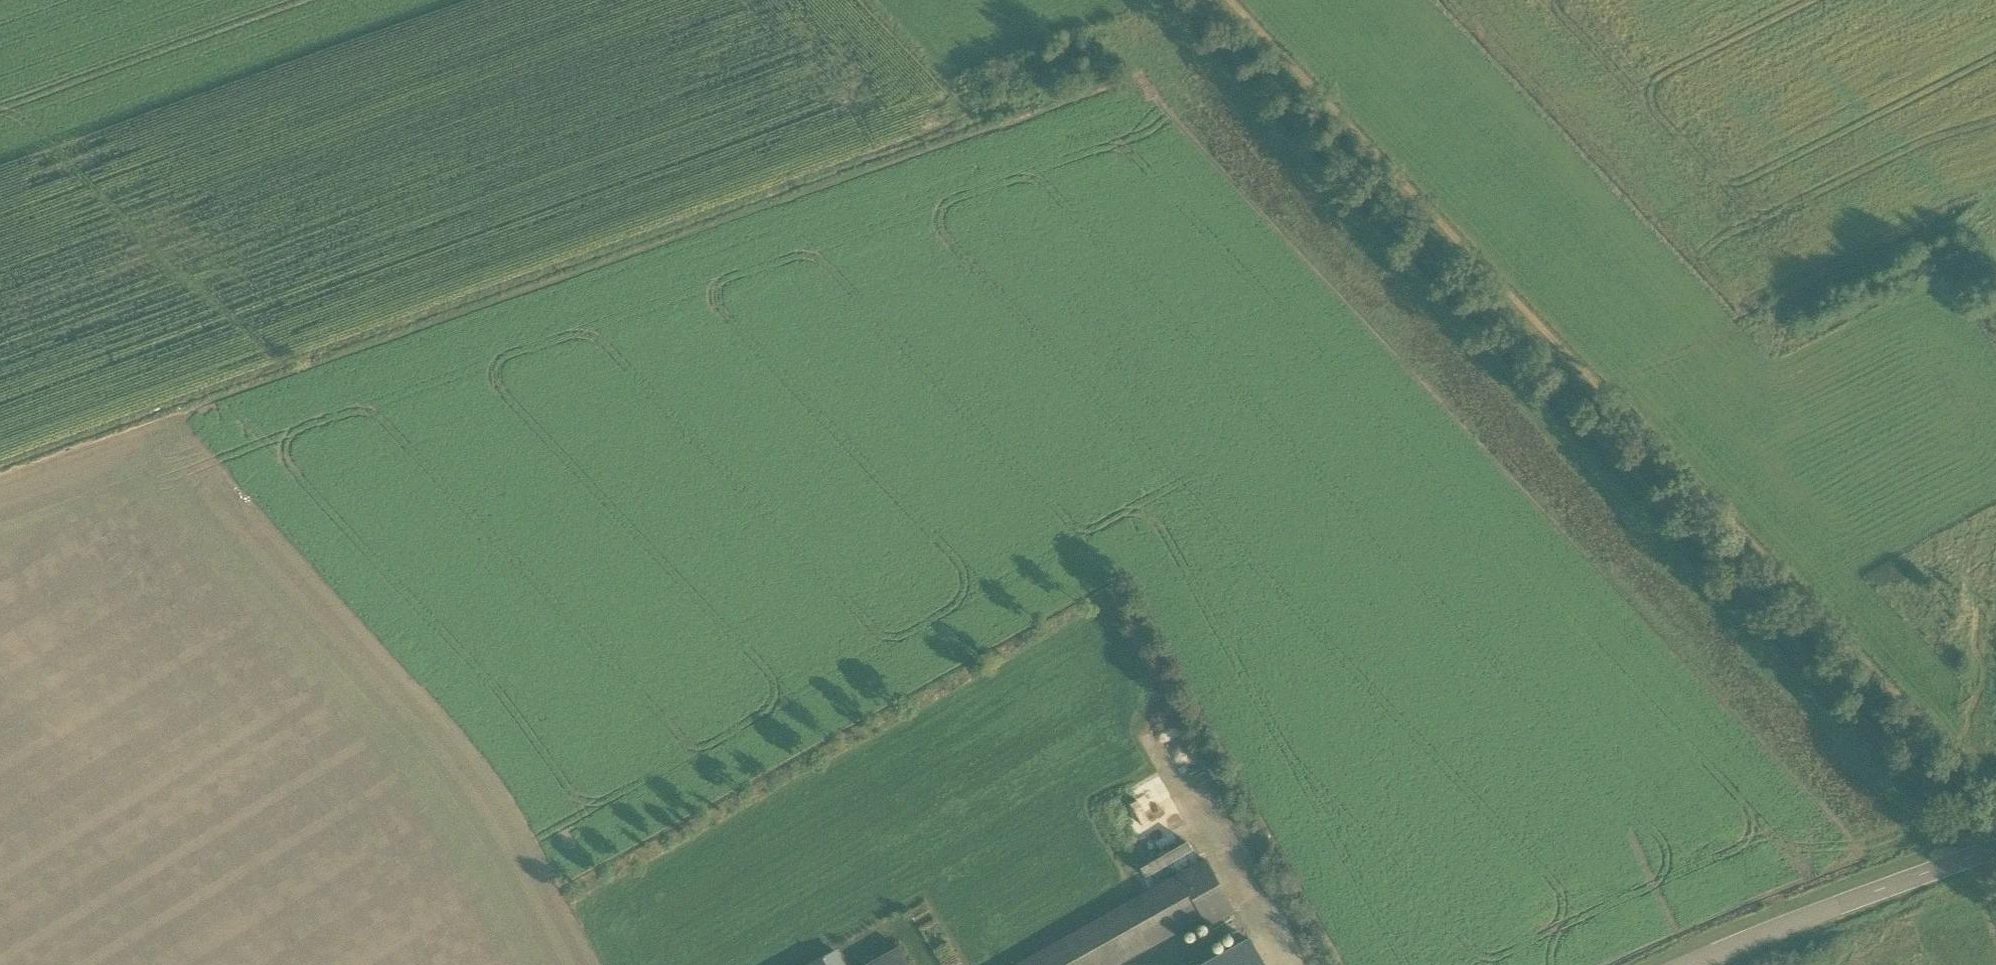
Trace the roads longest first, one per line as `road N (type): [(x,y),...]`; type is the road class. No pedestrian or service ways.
road 1 (unclassified): [(1704,964),(1995,849)]

